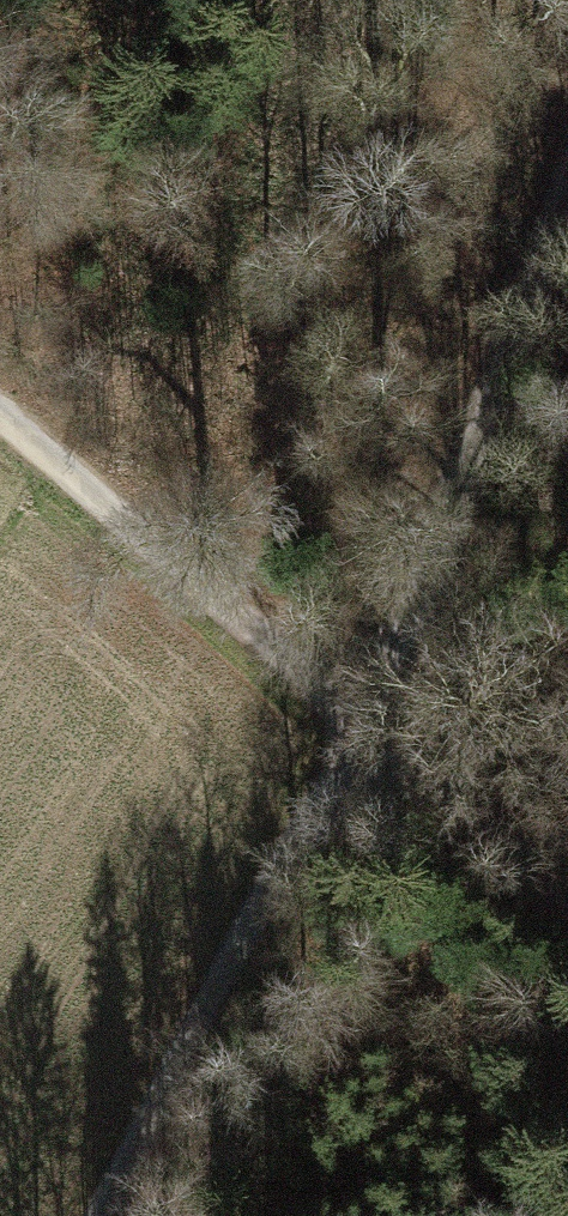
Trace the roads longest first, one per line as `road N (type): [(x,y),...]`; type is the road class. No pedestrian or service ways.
road 1 (track): [(92,1215),(177,1067),(347,726),(463,473),(567,184)]
road 2 (track): [(0,410),(347,726),(567,912)]

